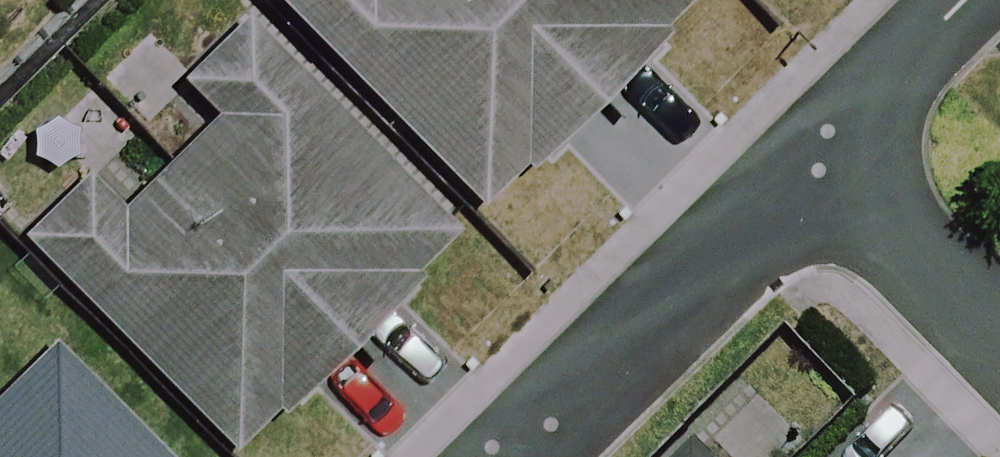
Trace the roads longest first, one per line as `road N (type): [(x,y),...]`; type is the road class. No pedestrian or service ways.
road 1 (residential): [(815,158),(509,456)]
road 2 (residential): [(815,158),(999,342)]
road 3 (residential): [(815,158),(976,0)]

